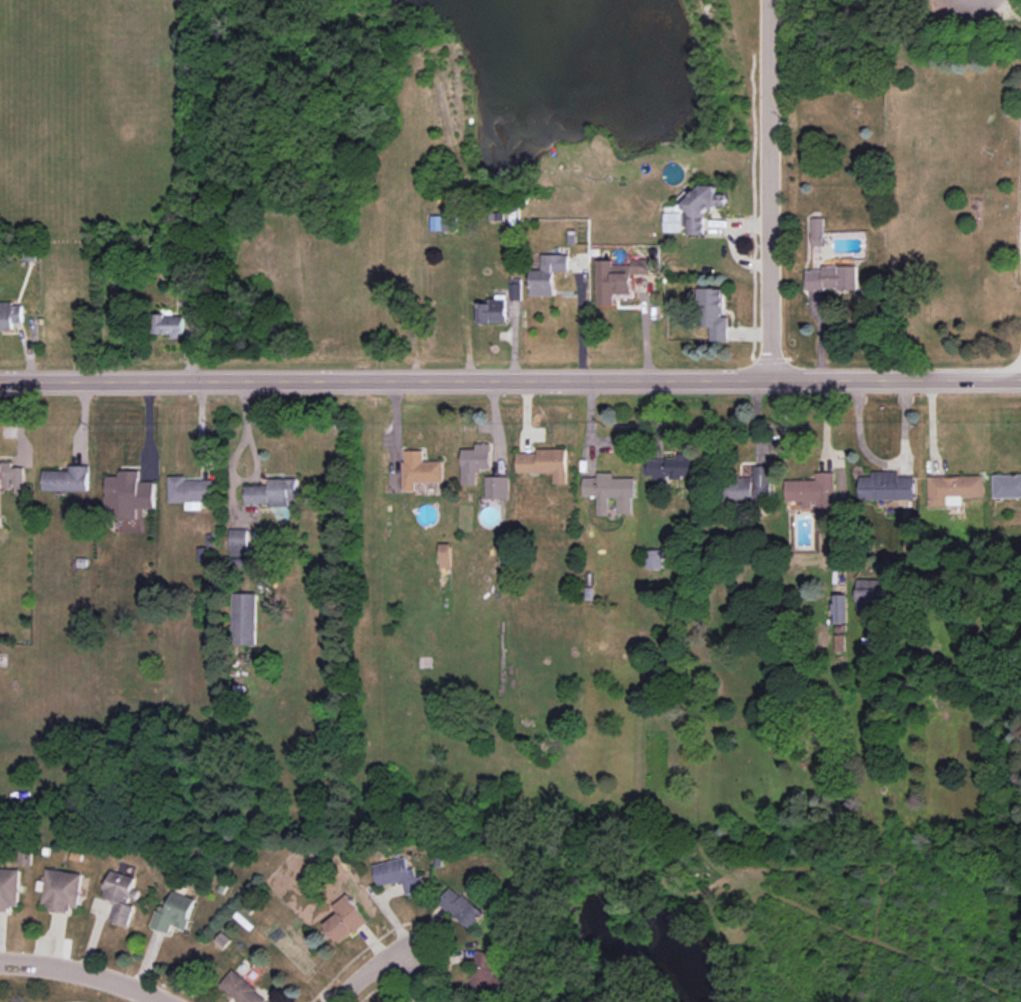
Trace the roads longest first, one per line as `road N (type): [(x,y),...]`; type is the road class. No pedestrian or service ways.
road 1 (tertiary): [(0,381),(1020,378)]
road 2 (residential): [(771,379),(769,0)]
road 3 (residential): [(0,959),(106,975),(171,1001)]

